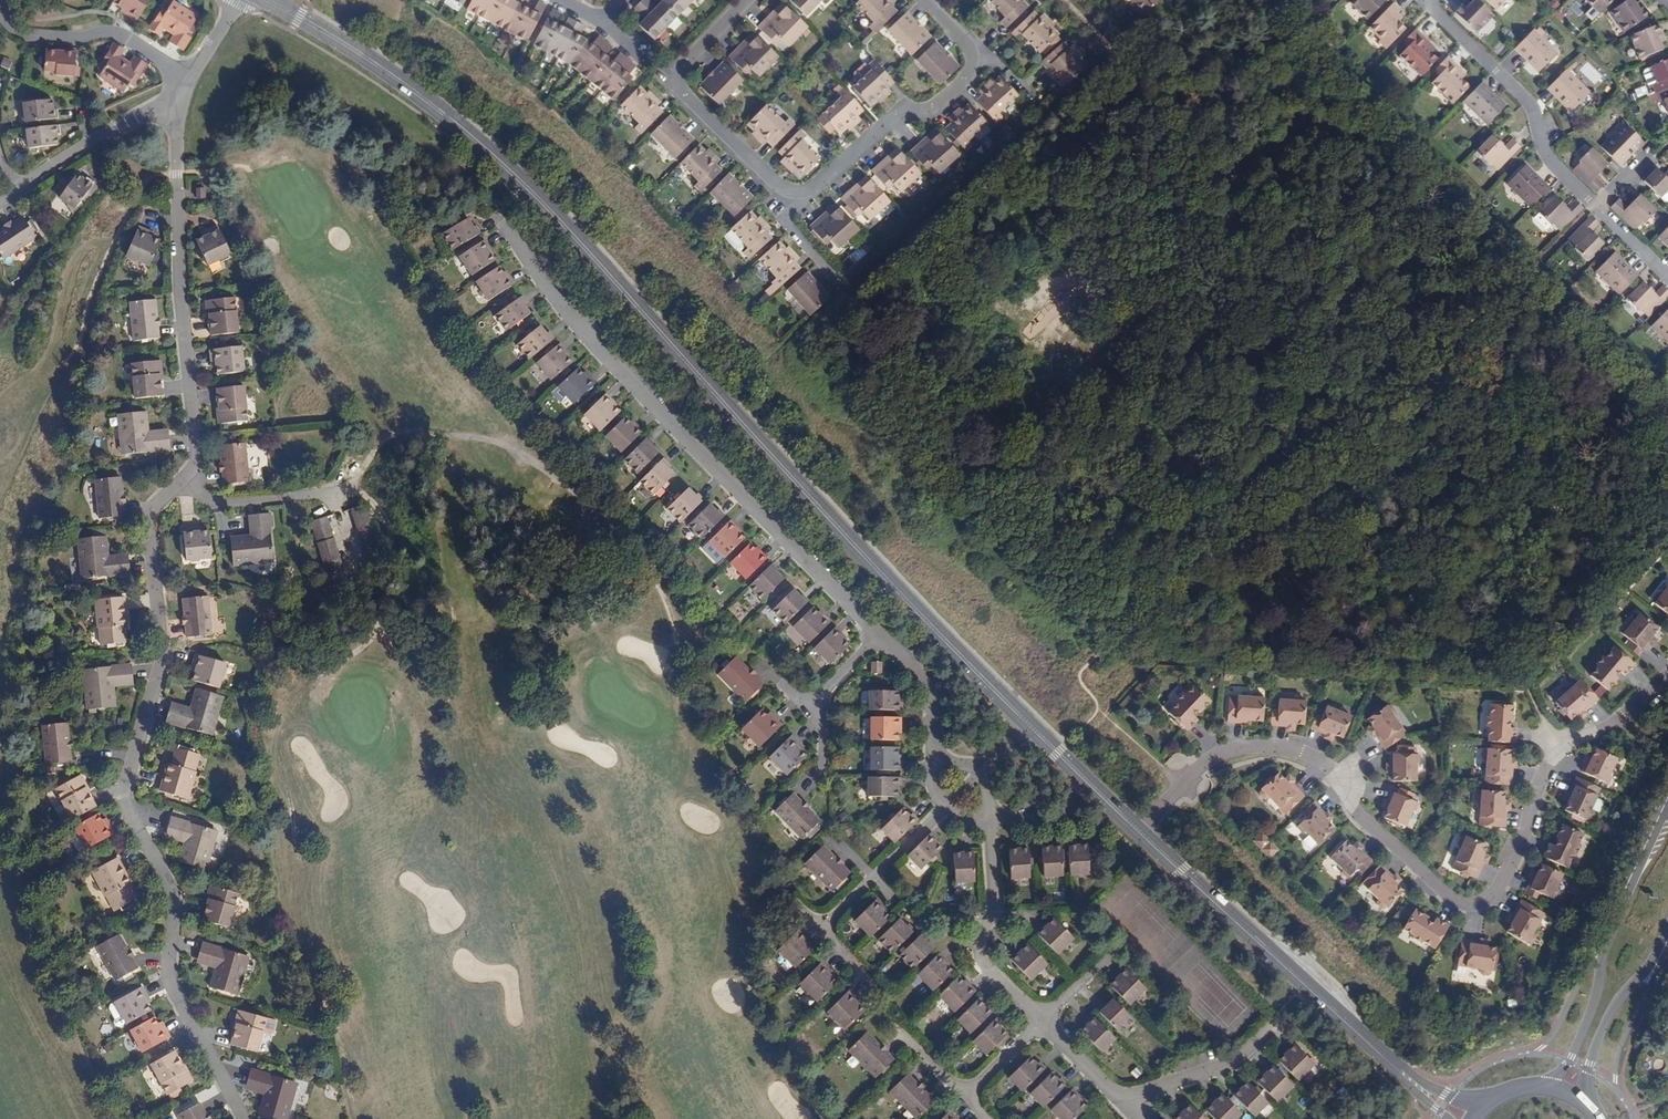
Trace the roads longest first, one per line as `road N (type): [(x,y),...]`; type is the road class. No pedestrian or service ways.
road 1 (secondary): [(1030,725),(525,186),(396,79),(266,0)]
road 2 (residential): [(1141,834),(1213,758),(1279,749),(1321,767),(1440,897),(1479,904),(1503,890),(1555,742),(1609,724),(1667,668)]
road 3 (residential): [(181,479),(149,520),(161,665),(125,801),(170,891),(168,973),(175,994),(242,1118)]
road 4 (residential): [(880,636),(599,350),(513,235)]
road 5 (residential): [(169,99),(177,135),(178,292),(197,439),(181,479)]
road 6 (secondary): [(1408,1081),(1141,834)]
road 7 (secondary): [(1667,809),(1609,936),(1598,995),(1573,1056),(1542,1085)]
road 8 (residential): [(792,192),(818,183),(895,115),(933,106),(969,72),(970,48),(926,0)]
road 9 (residential): [(746,0),(668,78),(792,192)]
road 10 (residential): [(1038,1027),(1121,1100),(1233,1063),(1268,1034)]
road 11 (residential): [(1427,1),(1528,102),(1542,147),(1597,204)]
road 12 (residential): [(986,823),(995,911),(981,943),(983,964),(1038,1027)]
road 13 (residential): [(192,78),(120,35),(40,37),(14,29),(0,8)]
road 14 (secondary): [(1588,1106),(1588,1070),(1605,1021),(1667,929)]
road 15 (residential): [(169,99),(18,189)]
road 16 (residential): [(819,933),(944,810)]
road 17 (residential): [(181,479),(225,505),(347,490)]
road 18 (secondary): [(1141,834),(1030,725)]
road 19 (residential): [(935,765),(933,688),(880,636)]

